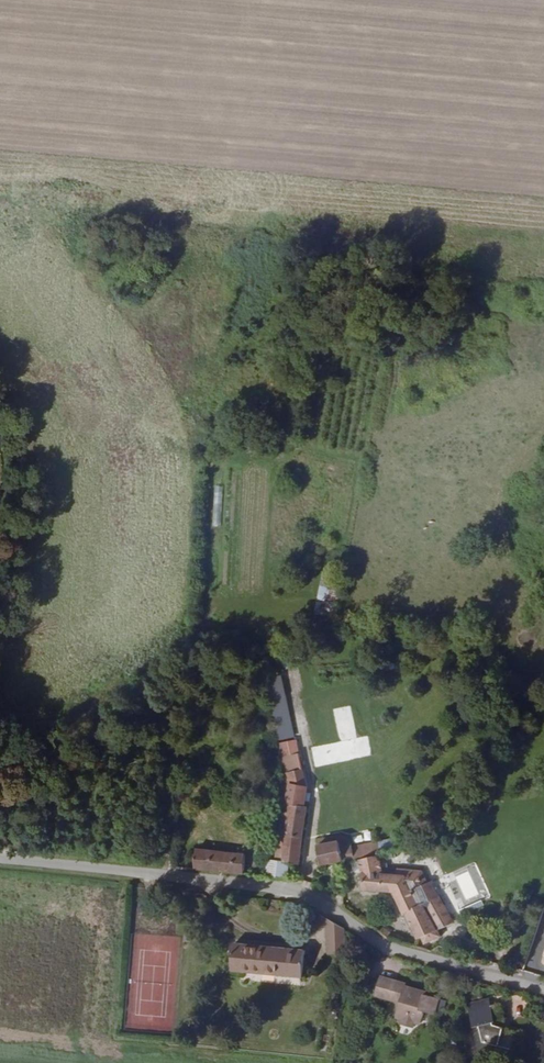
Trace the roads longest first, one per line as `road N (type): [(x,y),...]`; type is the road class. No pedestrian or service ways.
road 1 (unclassified): [(543,989),(400,952),(305,896),(0,855)]

